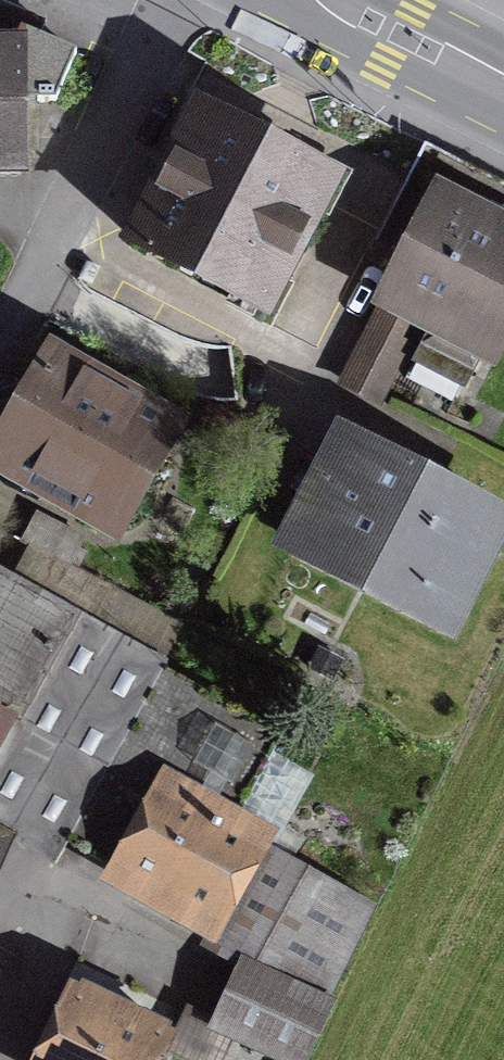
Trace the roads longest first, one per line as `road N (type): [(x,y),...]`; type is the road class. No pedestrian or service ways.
road 1 (primary): [(326,0),(503,92)]

